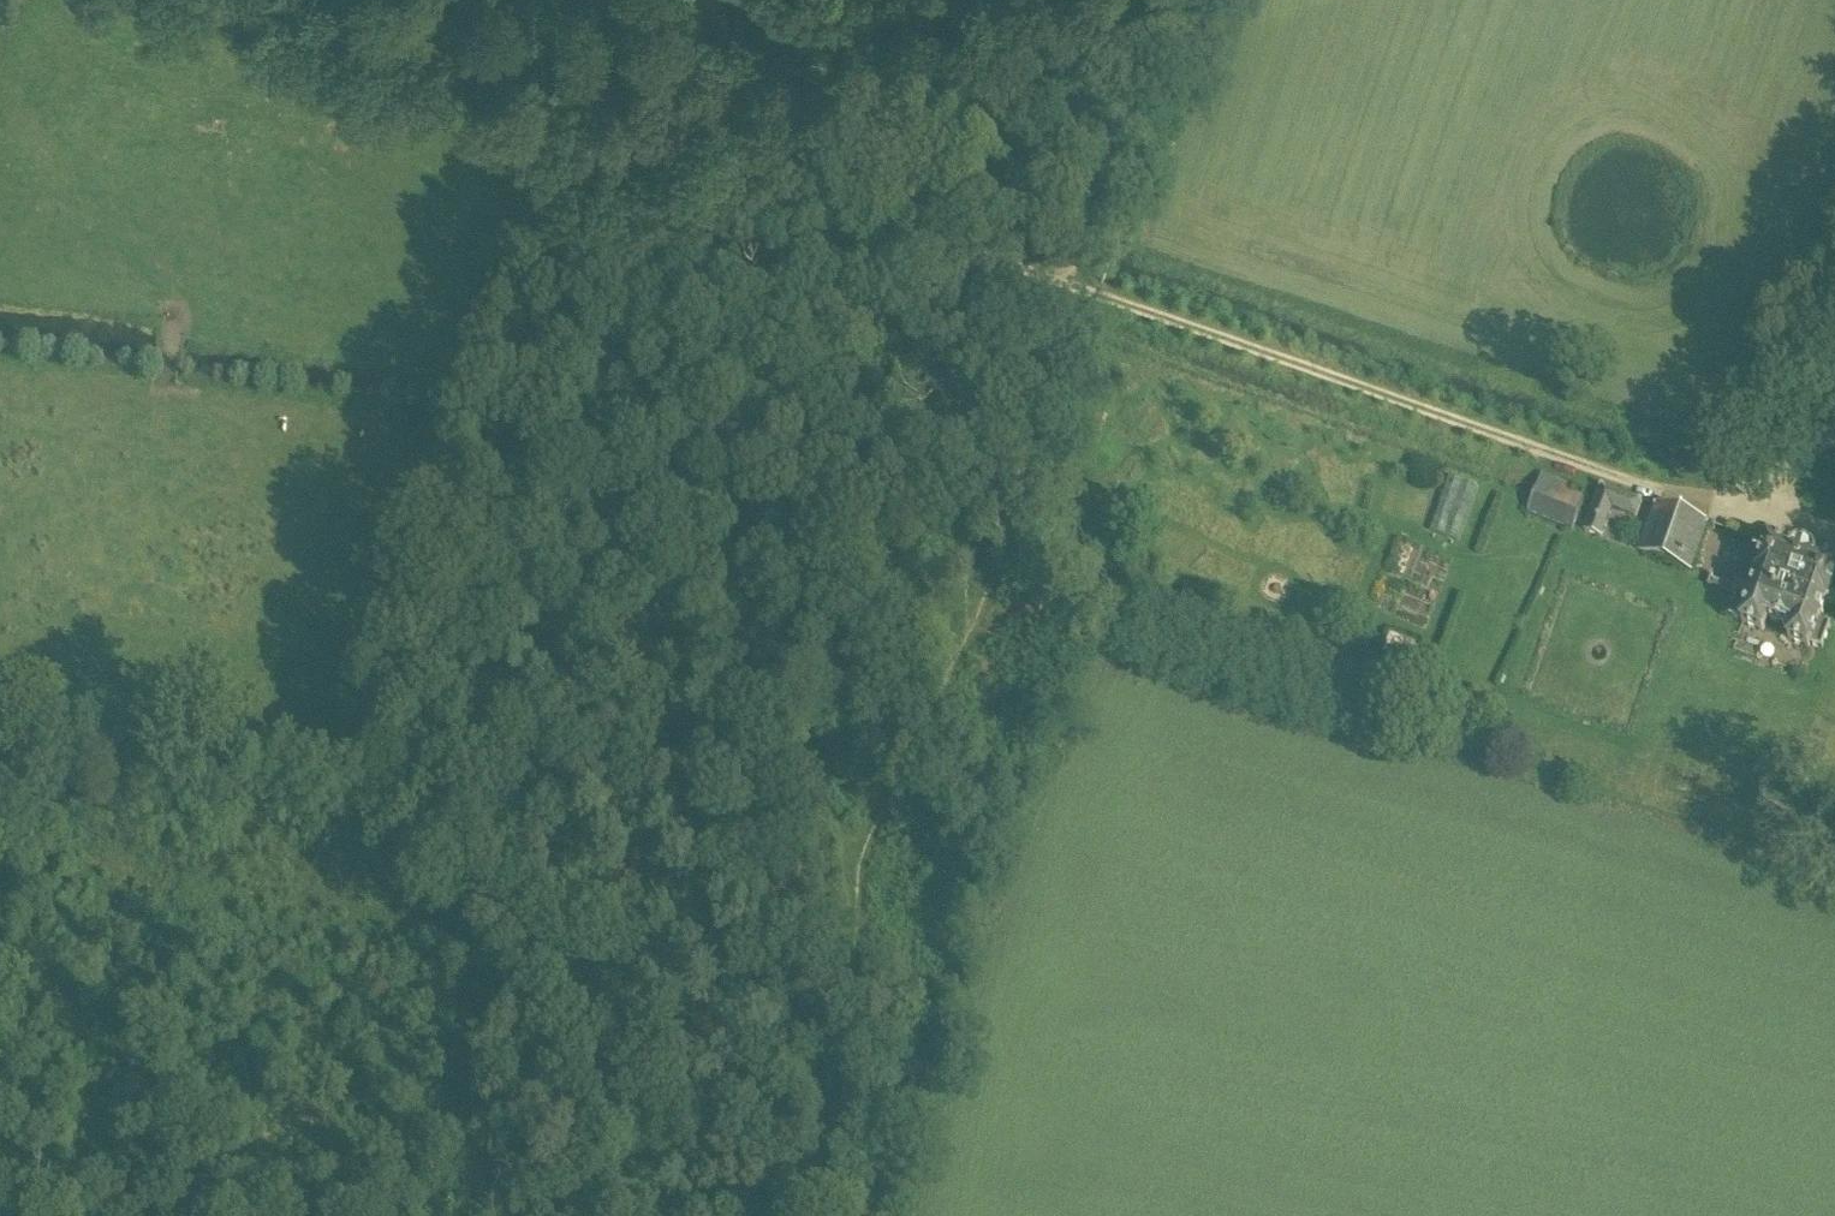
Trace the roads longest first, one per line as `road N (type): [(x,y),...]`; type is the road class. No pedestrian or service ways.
road 1 (track): [(607,1215),(409,667),(601,112)]
road 2 (track): [(1054,272),(1834,547)]
road 3 (track): [(601,112),(1054,272)]
road 4 (track): [(601,112),(280,0)]
road 5 (residential): [(1730,508),(1834,447)]

